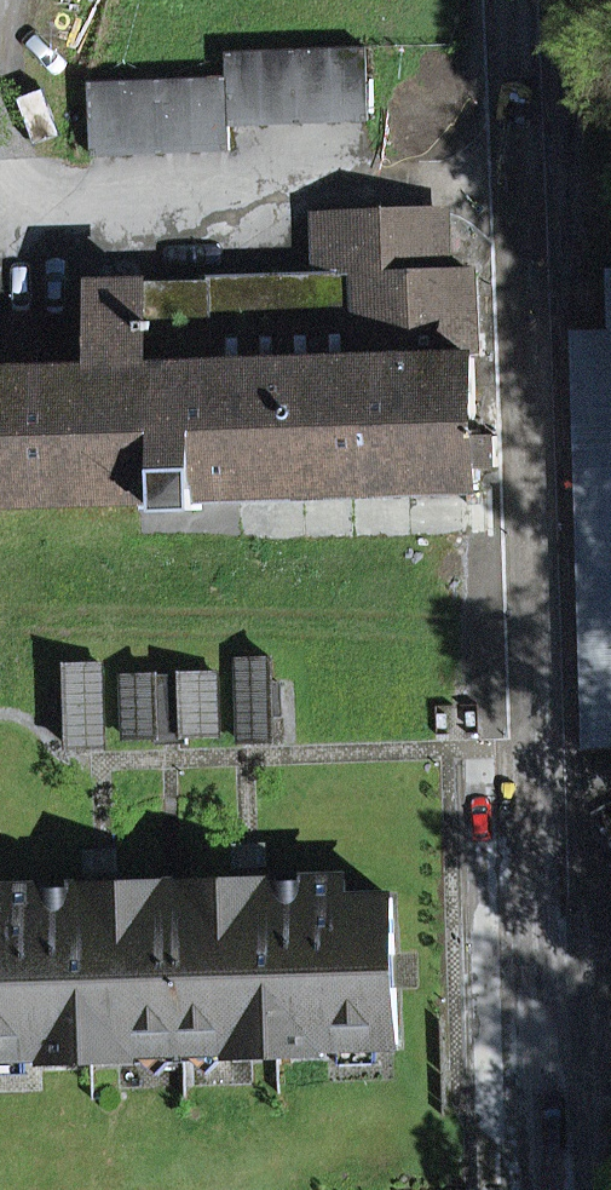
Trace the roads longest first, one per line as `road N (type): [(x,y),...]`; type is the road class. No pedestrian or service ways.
road 1 (unclassified): [(555,1189),(518,0)]

